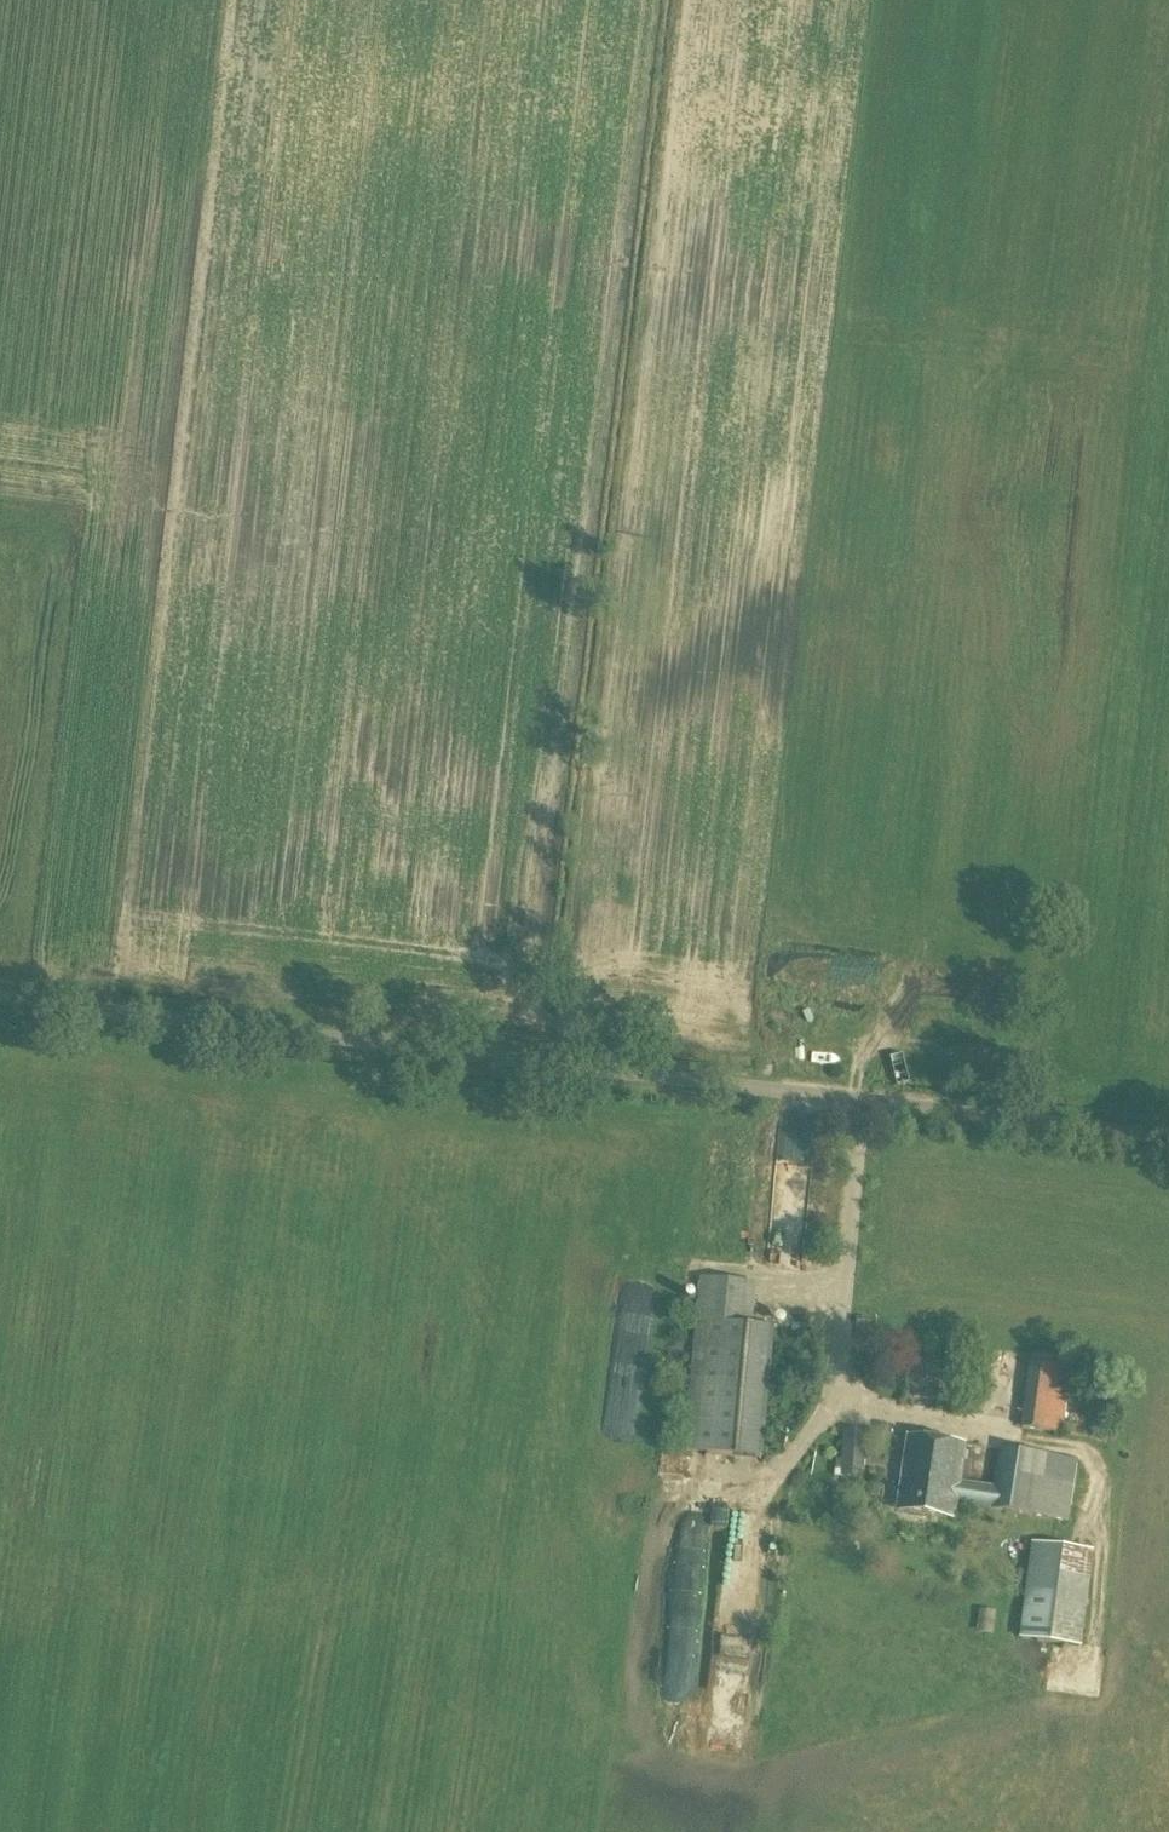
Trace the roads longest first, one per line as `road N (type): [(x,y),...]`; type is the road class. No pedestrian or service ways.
road 1 (unclassified): [(1168,1140),(0,1001)]

